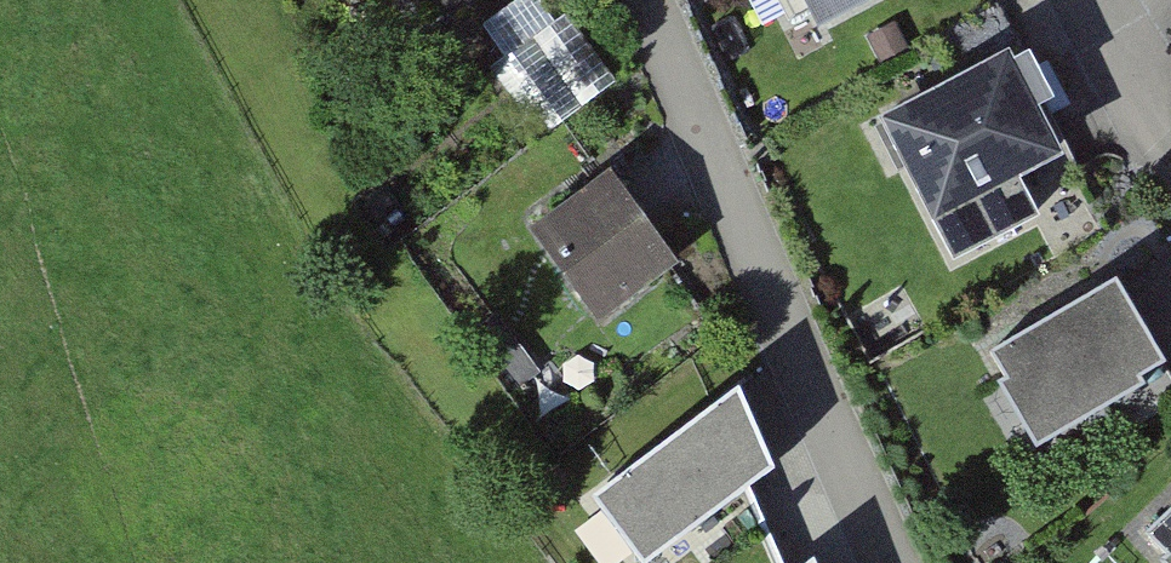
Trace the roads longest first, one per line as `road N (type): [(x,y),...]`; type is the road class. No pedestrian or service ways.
road 1 (residential): [(897,562),(643,0)]
road 2 (residential): [(1170,147),(1091,0)]

